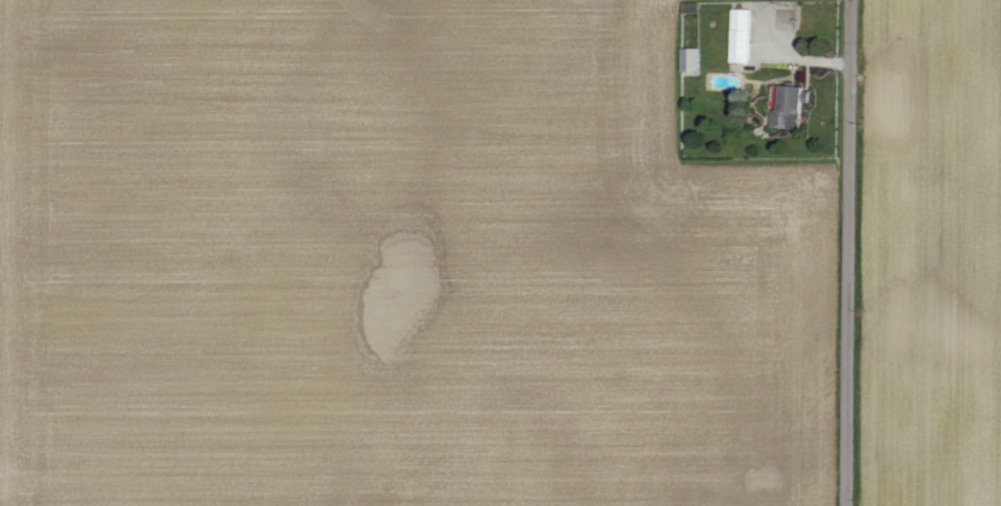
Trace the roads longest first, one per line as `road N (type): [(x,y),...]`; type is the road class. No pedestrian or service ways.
road 1 (tertiary): [(846,505),(851,0)]

